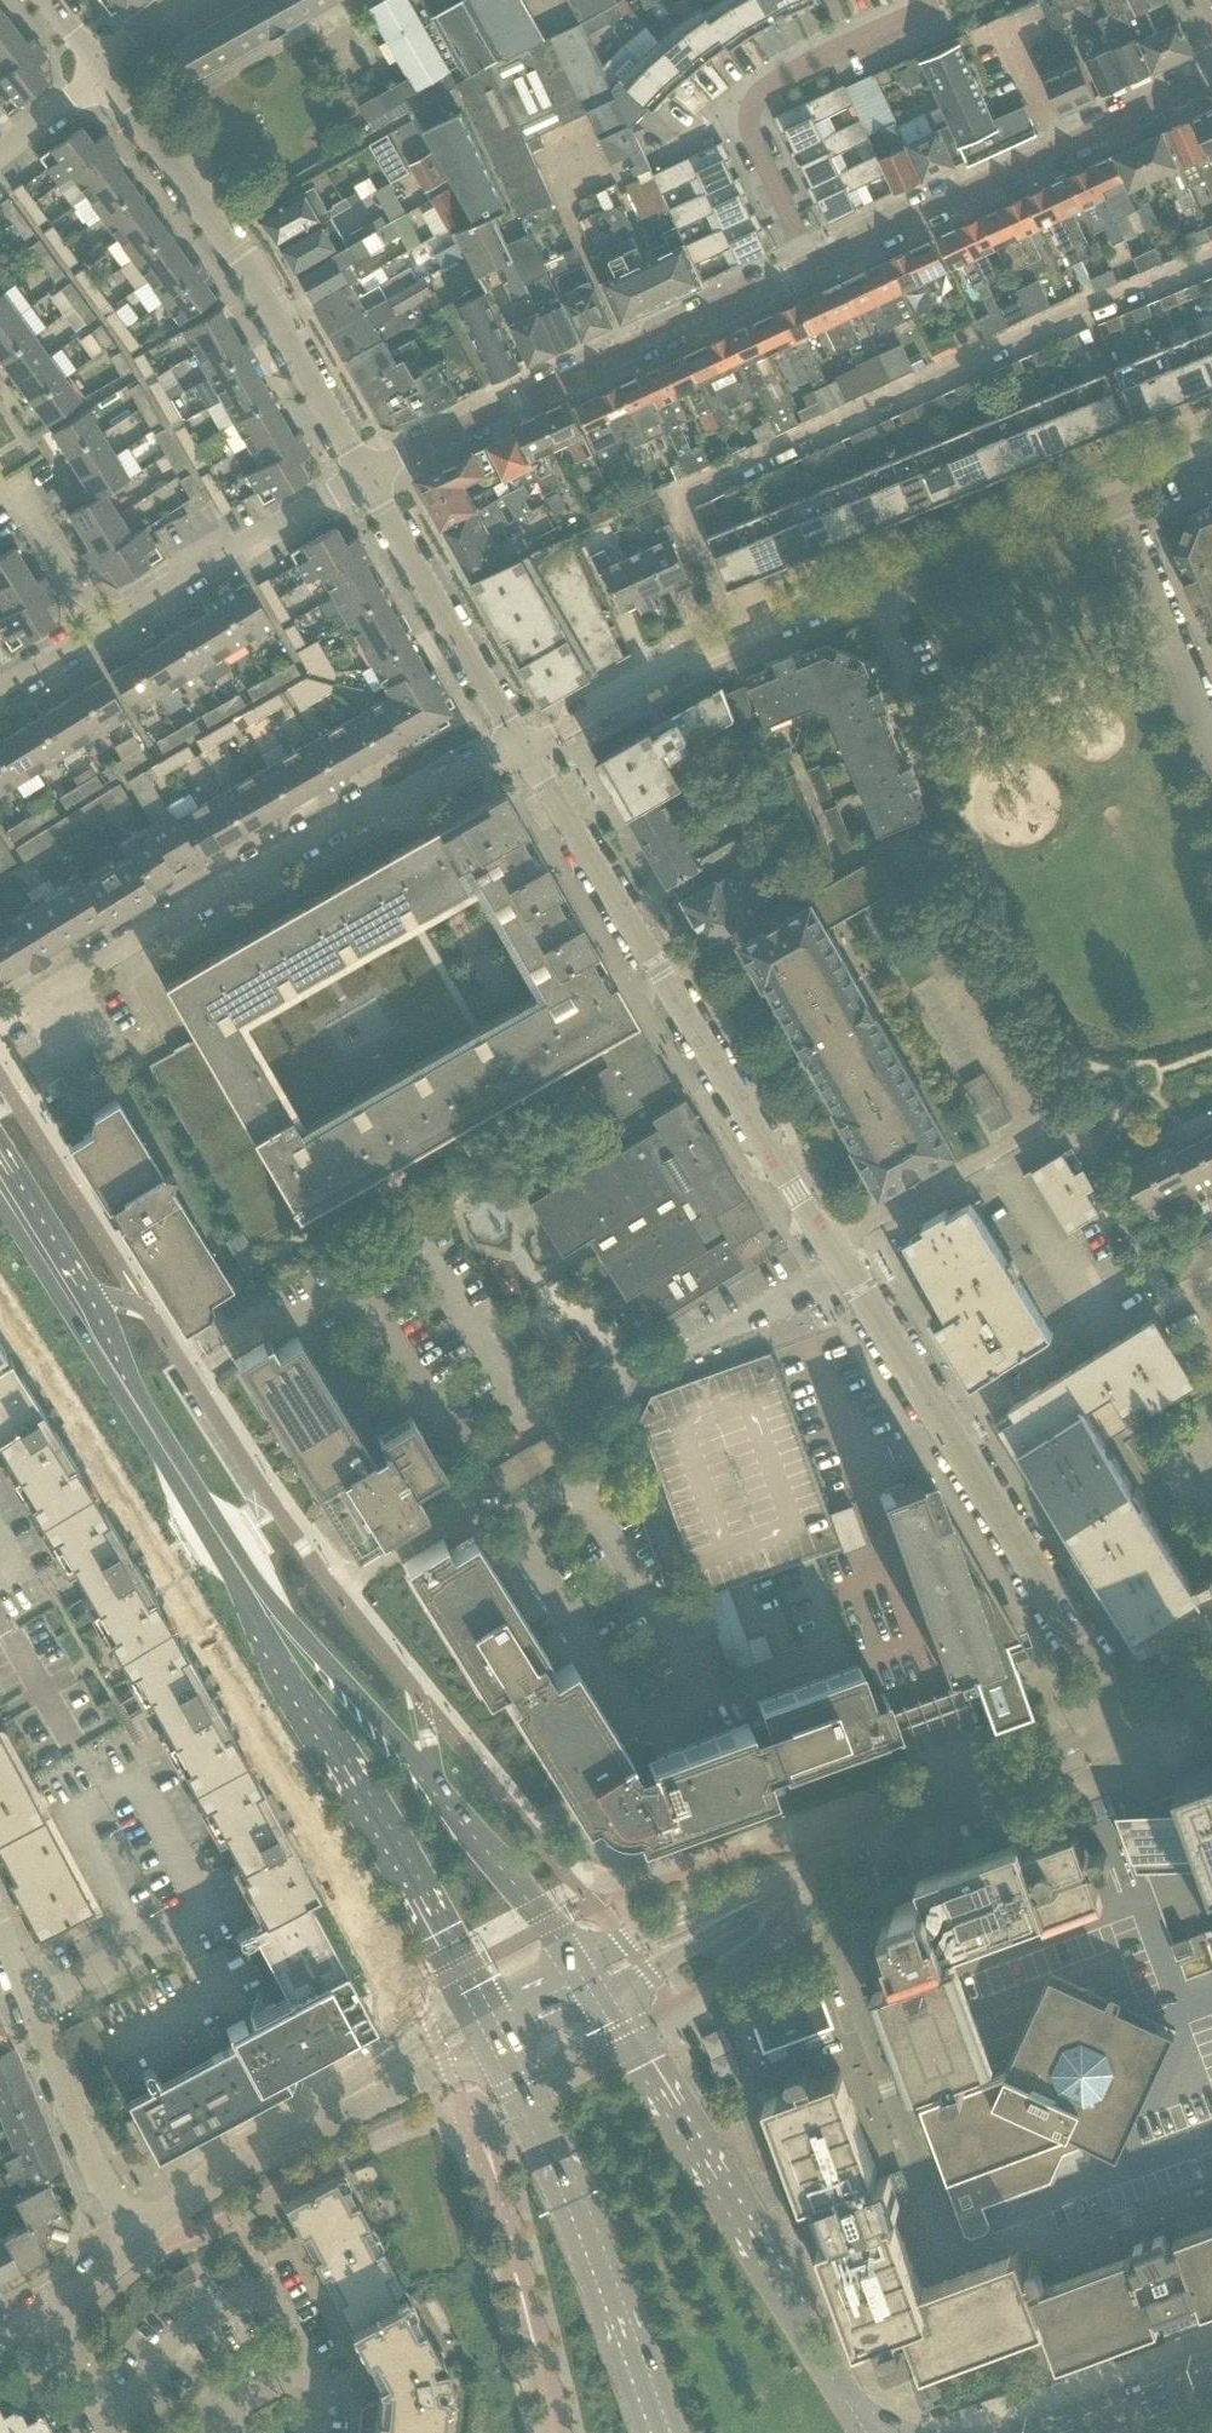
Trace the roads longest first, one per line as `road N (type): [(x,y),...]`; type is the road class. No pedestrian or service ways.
road 1 (residential): [(1131,1728),(526,744)]
road 2 (residential): [(1211,2186),(1048,2248),(1017,2240),(956,2255),(811,1874)]
road 3 (residential): [(434,1791),(421,1698),(274,1507),(143,1304),(63,1284)]
road 4 (residential): [(59,984),(375,809),(526,744)]
road 5 (secondary): [(236,1572),(481,2008)]
road 6 (residential): [(363,471),(810,263)]
road 7 (secondary): [(855,2416),(596,1999)]
road 8 (residential): [(363,471),(238,256),(103,70)]
road 9 (residential): [(810,263),(1211,76)]
road 10 (secondary): [(500,2045),(588,2230),(661,2432)]
road 11 (residential): [(810,263),(745,126),(756,100),(942,14),(939,0)]
road 12 (residential): [(869,580),(736,634),(526,744)]
road 13 (unclassified): [(811,1874),(1131,1728)]
road 14 (residential): [(138,2239),(92,2154),(0,1932)]
road 15 (secondary): [(63,1284),(236,1572)]
road 16 (residential): [(526,744),(363,471)]
road 17 (residential): [(363,471),(108,631)]
road 18 (secondary): [(434,1791),(236,1572)]
road 19 (residential): [(1211,736),(1112,481)]
road 20 (residential): [(1112,481),(869,580)]
road 21 (unclassified): [(793,1882),(573,1962)]
road 22 (unclassified): [(596,1999),(793,1882)]
road 23 (unclassified): [(481,2008),(431,2031),(294,2131)]
road 24 (unclassified): [(294,2131),(500,2045)]
road 25 (secondary): [(573,1962),(434,1791)]
road 26 (residential): [(108,631),(0,453)]
road 27 (residential): [(869,580),(941,768)]
road 28 (residential): [(138,2239),(294,2131)]
road 29 (residential): [(109,2432),(47,2315)]
road 30 (secondary): [(1211,2384),(1089,2432)]
road 31 (residential): [(0,147),(103,70)]
road 32 (residential): [(210,0),(103,70)]
road 33 (residential): [(0,697),(108,631)]

